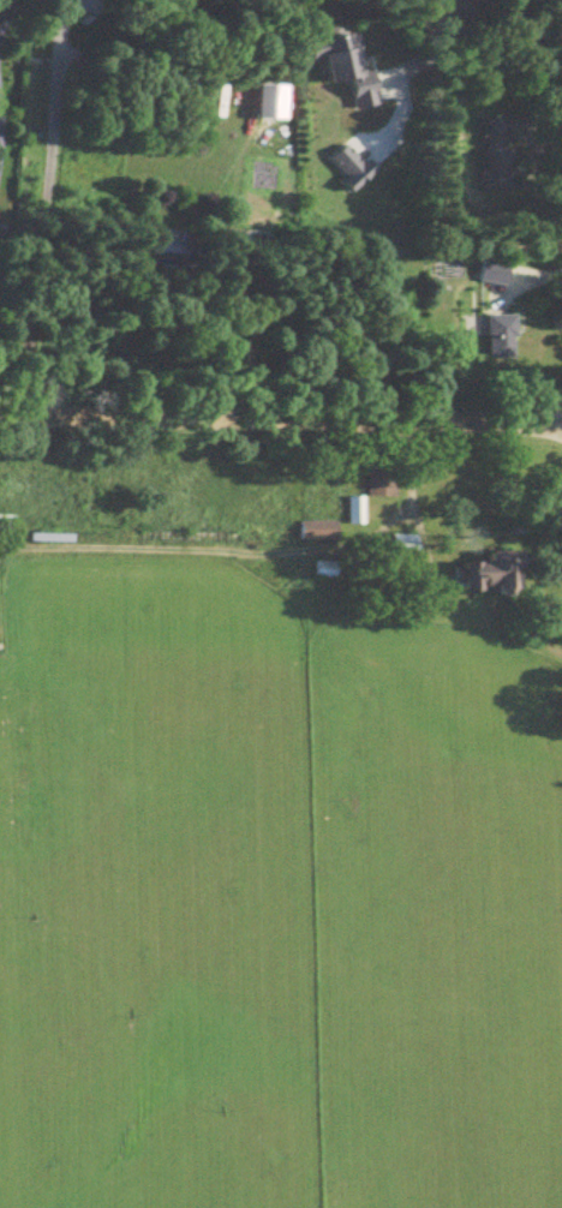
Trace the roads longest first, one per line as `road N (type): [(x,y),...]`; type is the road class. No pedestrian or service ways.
road 1 (residential): [(561,429),(0,416)]

